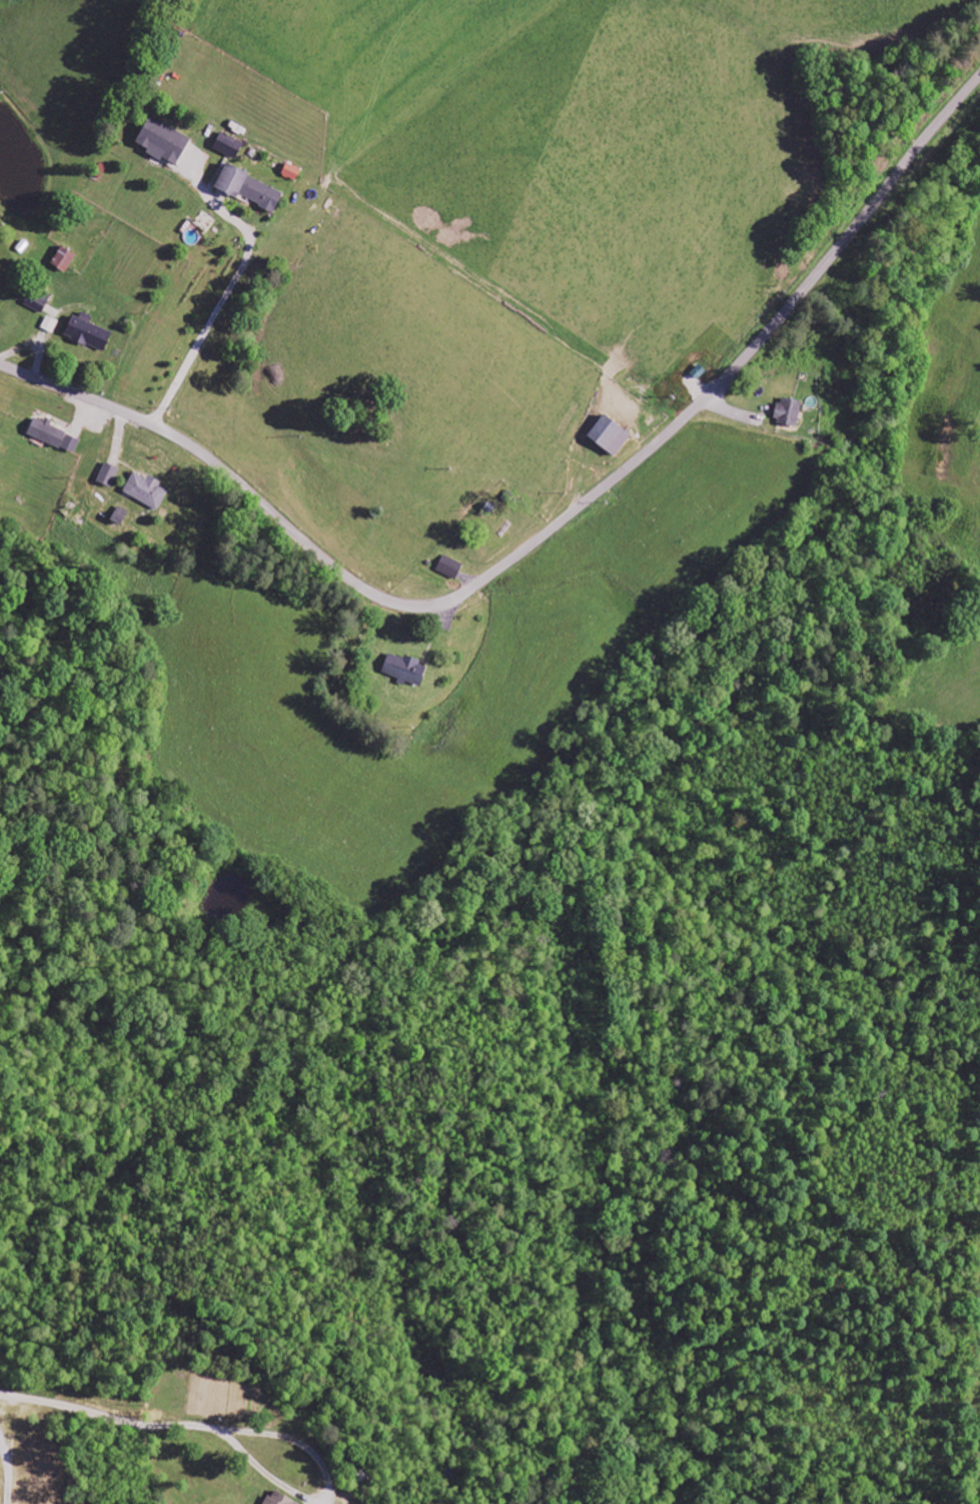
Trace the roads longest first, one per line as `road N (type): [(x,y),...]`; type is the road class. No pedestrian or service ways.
road 1 (residential): [(979,74),(720,384),(502,568),(443,601),(379,596),(178,438),(0,365)]

